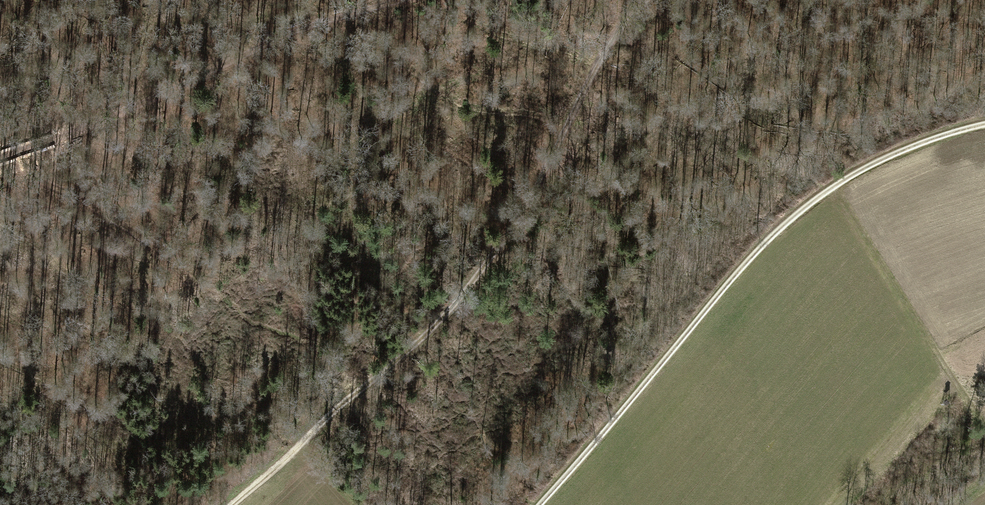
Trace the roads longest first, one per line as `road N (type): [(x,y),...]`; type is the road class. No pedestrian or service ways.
road 1 (track): [(232,504),(496,255),(600,61),(645,0)]
road 2 (track): [(984,125),(871,164),(794,215),(539,504)]
road 3 (track): [(404,0),(272,41),(0,158)]
road 4 (track): [(984,427),(832,187)]

